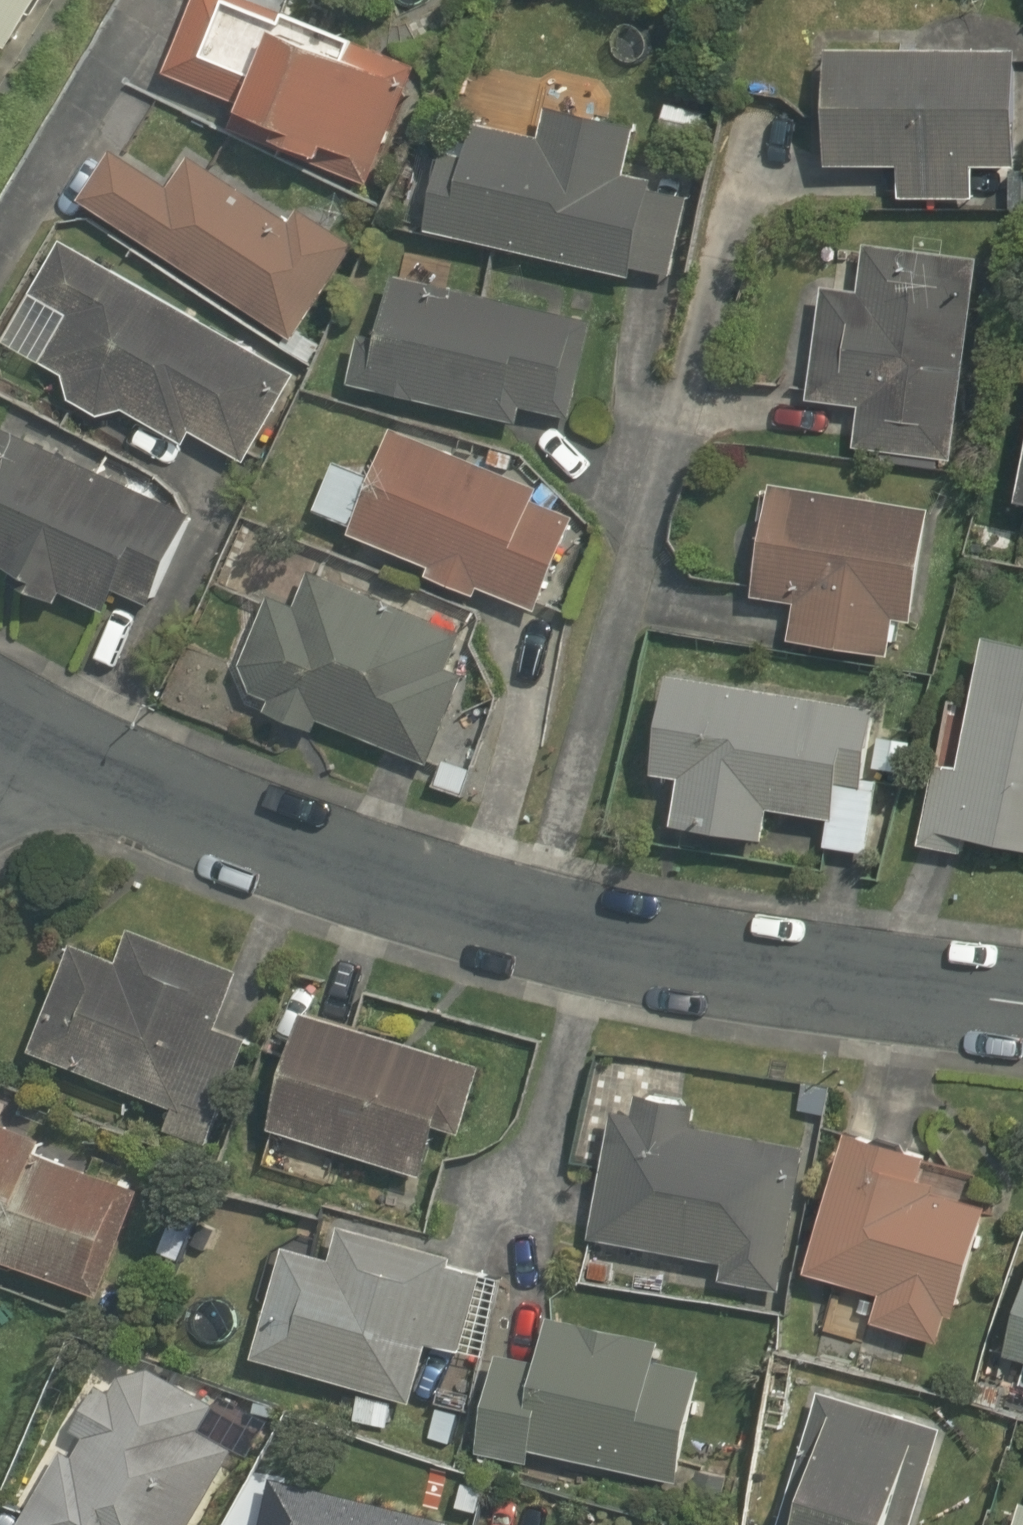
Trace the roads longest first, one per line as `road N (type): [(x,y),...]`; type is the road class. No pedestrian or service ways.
road 1 (residential): [(746,132),(550,915)]
road 2 (residential): [(550,915),(57,750)]
road 3 (residential): [(1022,984),(550,915)]
road 4 (residential): [(0,239),(146,0)]

